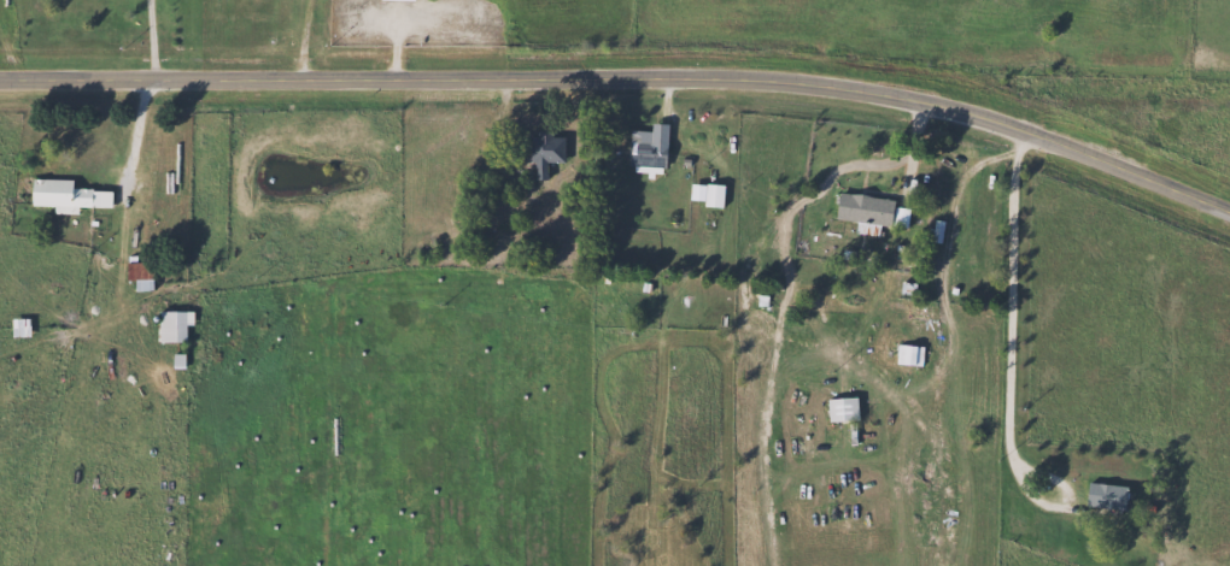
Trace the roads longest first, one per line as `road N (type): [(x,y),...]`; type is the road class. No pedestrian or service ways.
road 1 (secondary): [(0,73),(767,76),(875,84),(1000,112),(1229,204)]

